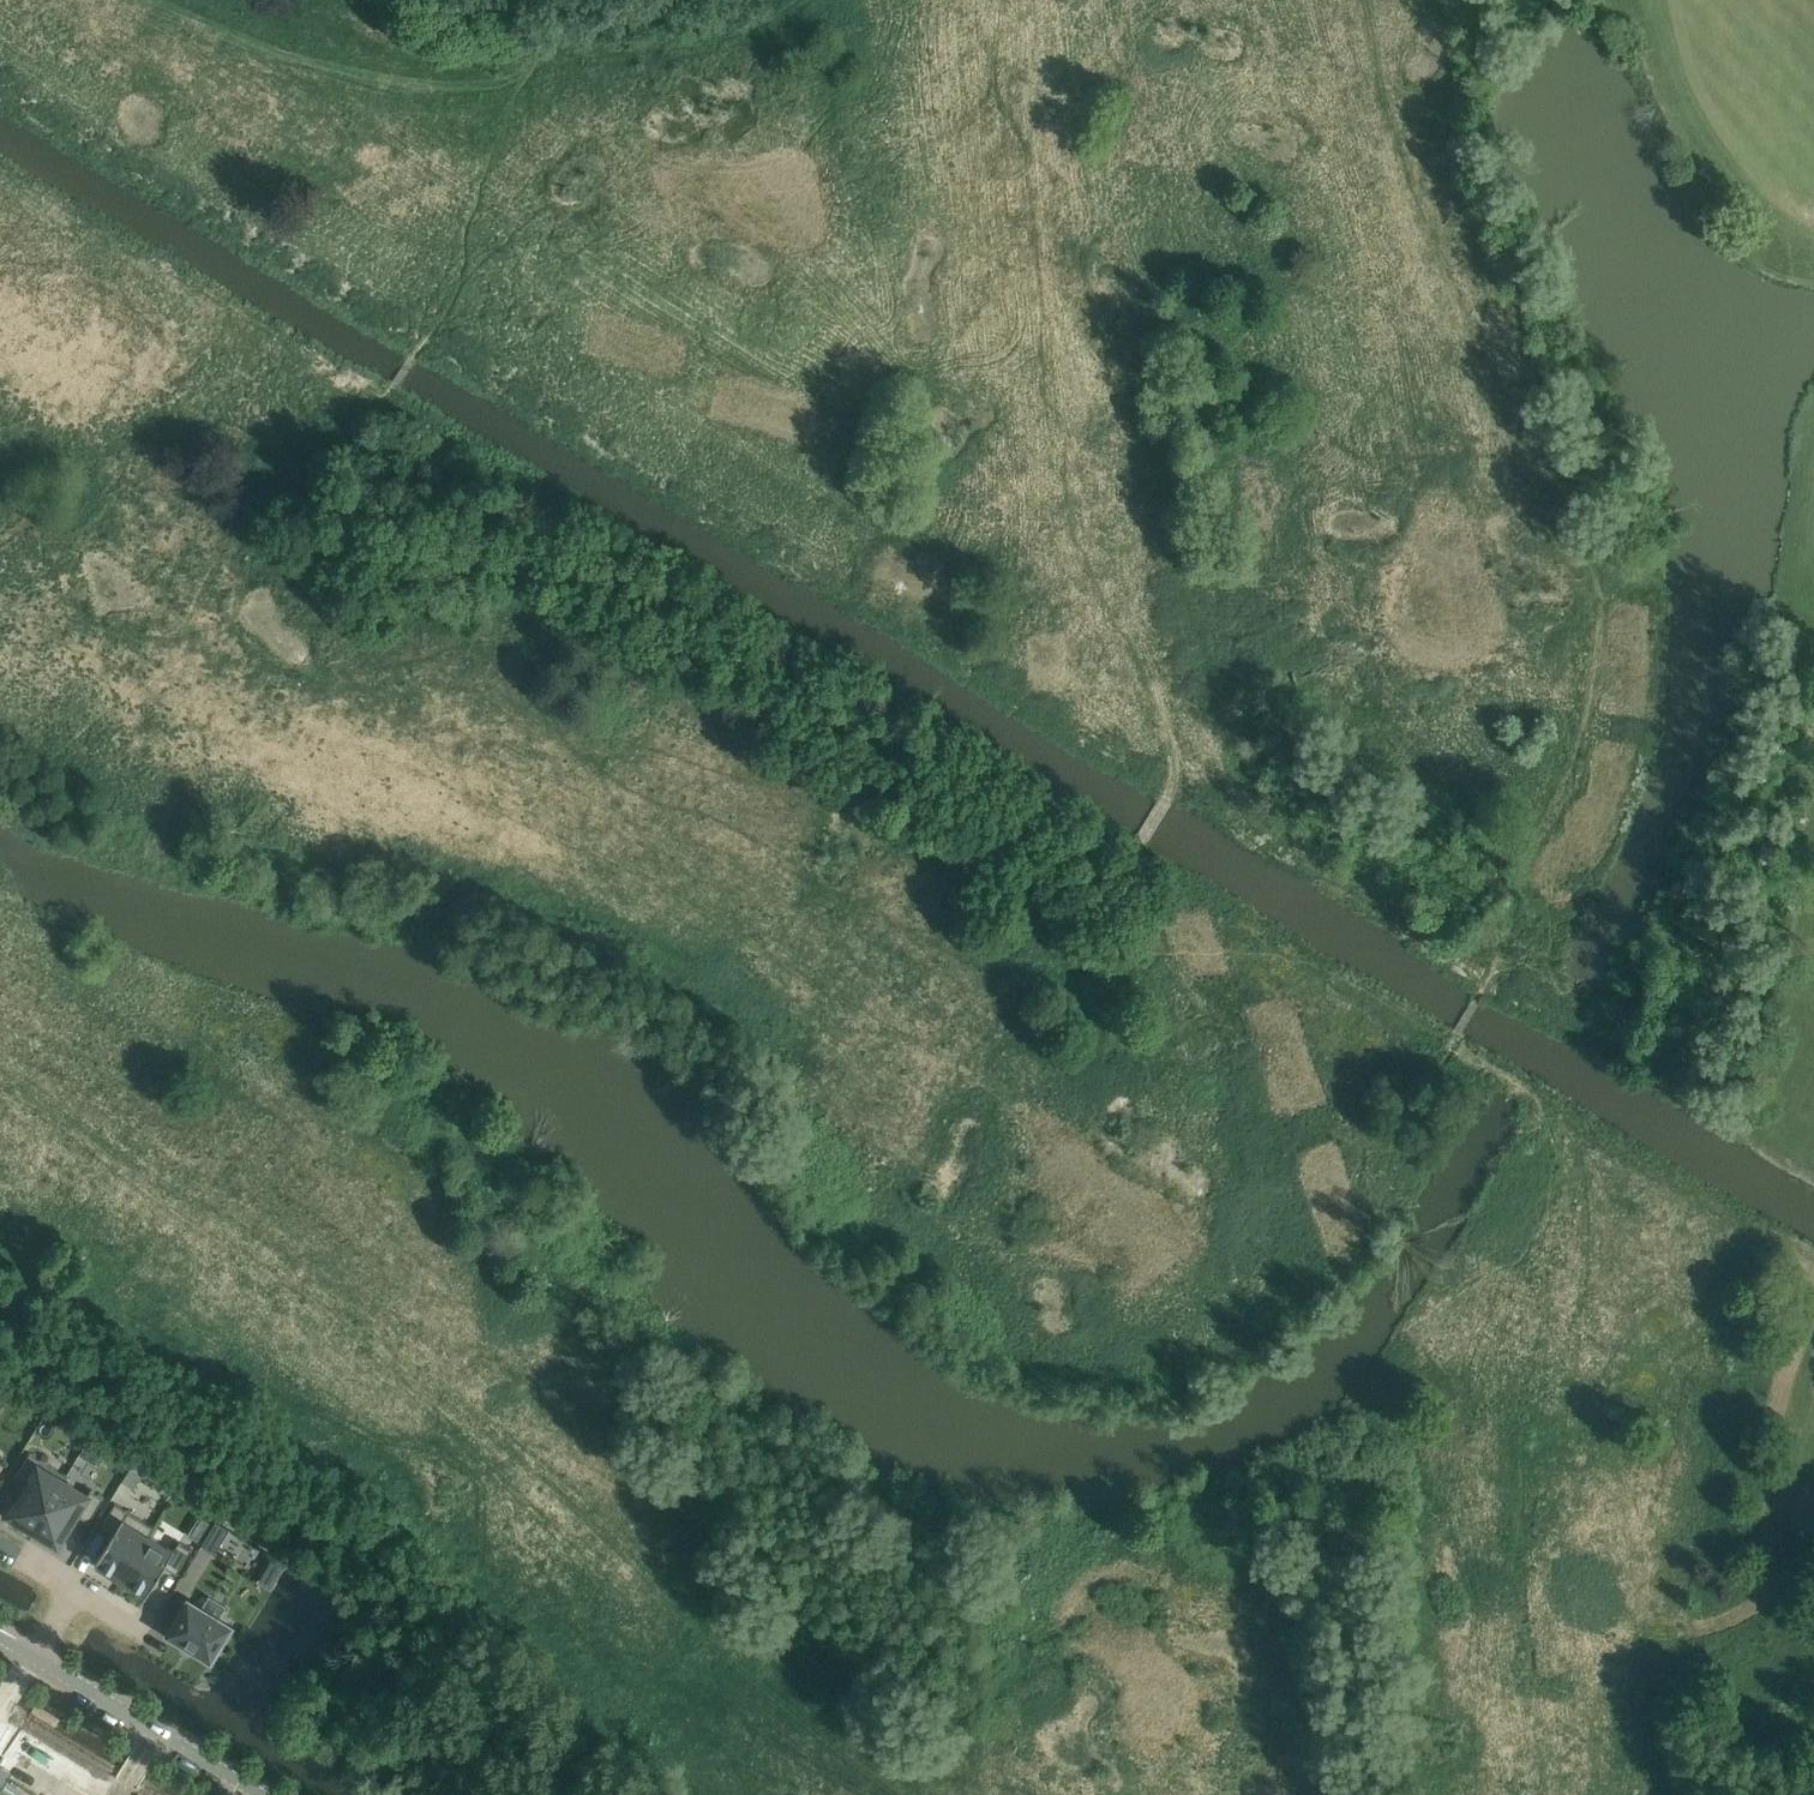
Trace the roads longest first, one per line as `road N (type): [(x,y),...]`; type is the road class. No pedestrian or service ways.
road 1 (tertiary): [(264,1794),(0,1634)]

